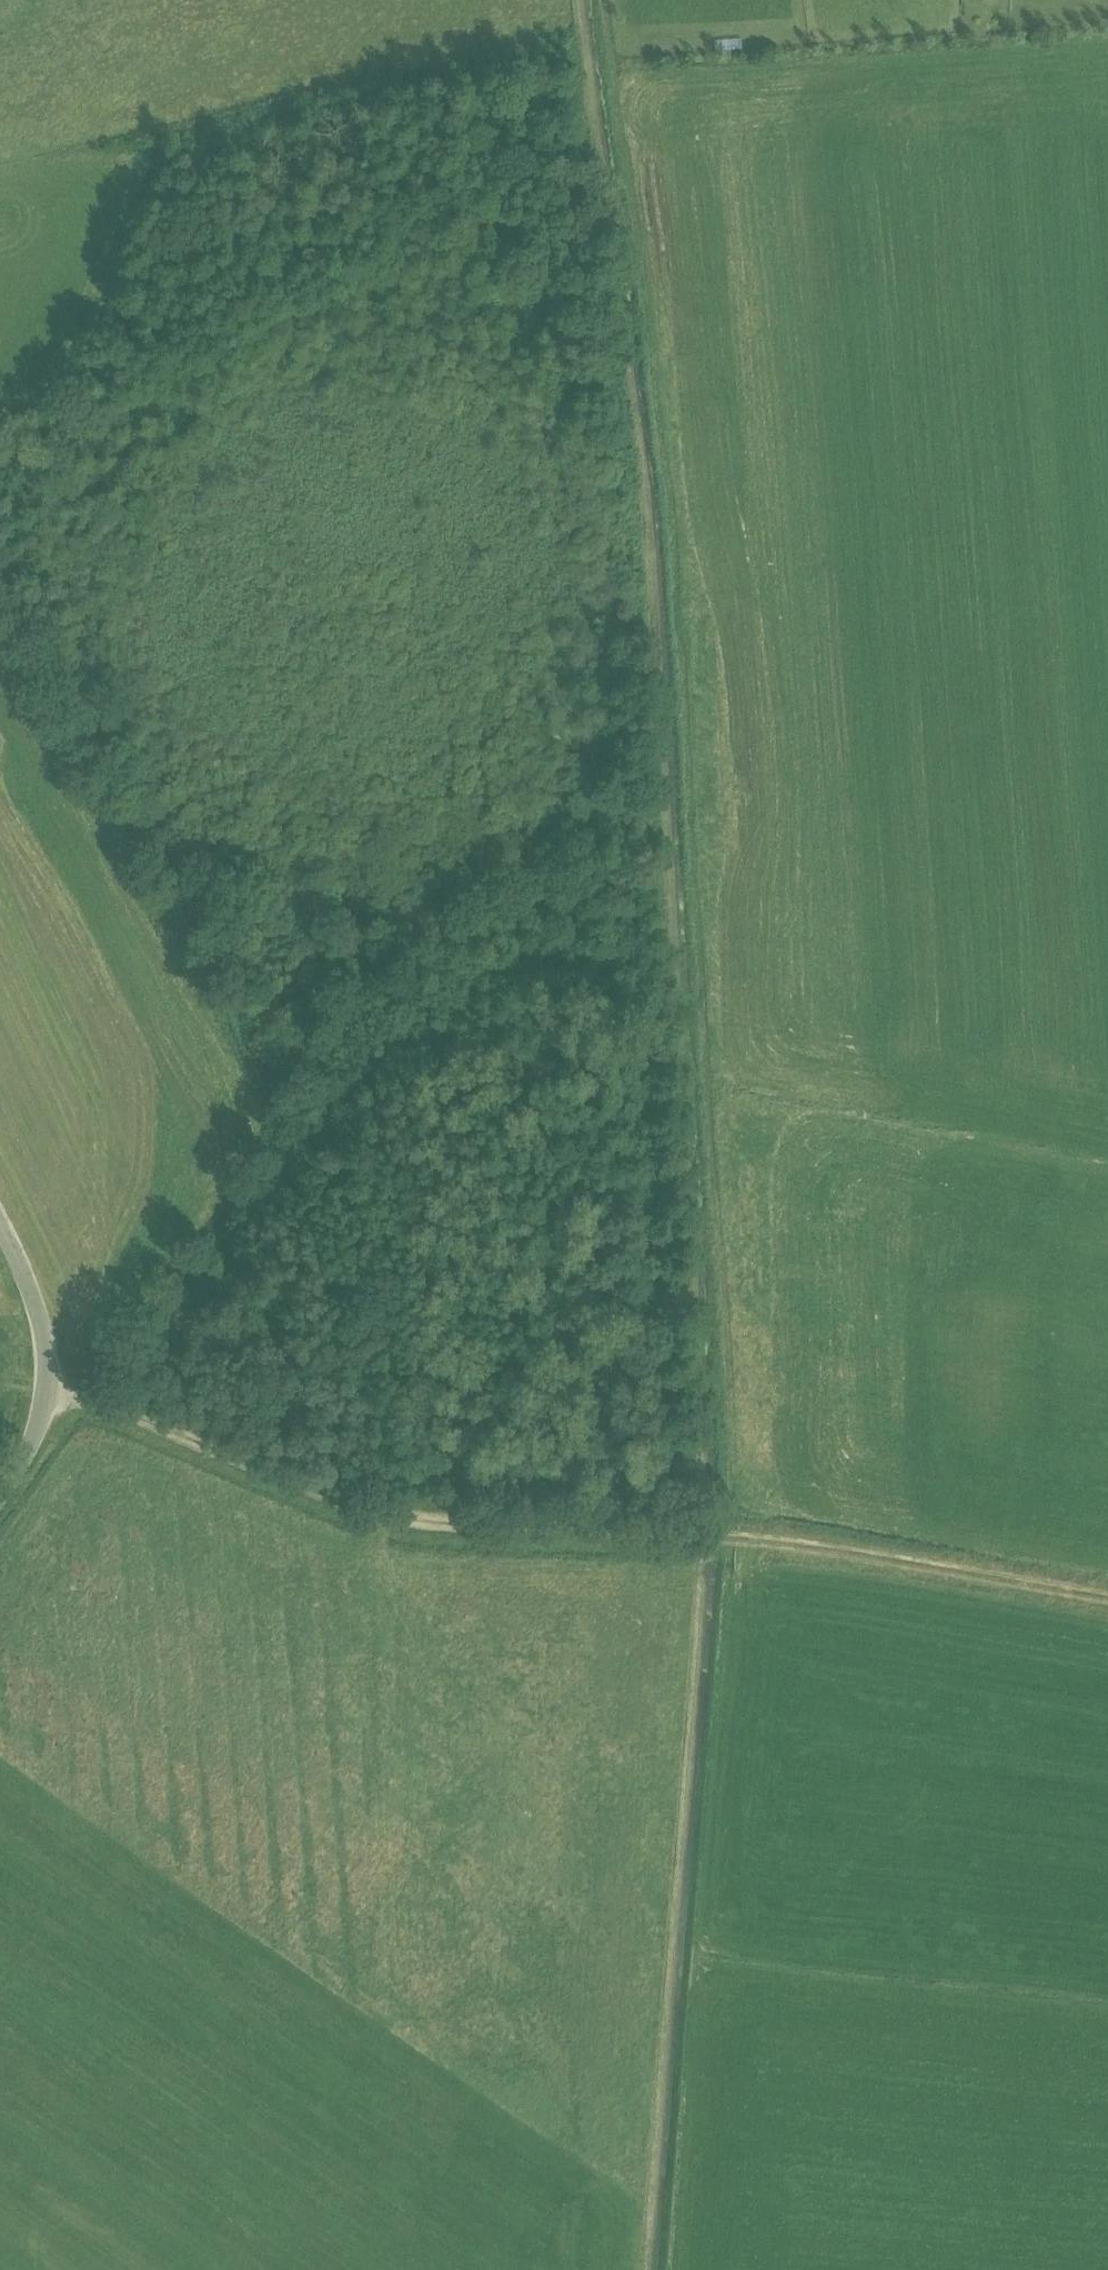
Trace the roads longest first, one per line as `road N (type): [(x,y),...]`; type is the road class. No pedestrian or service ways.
road 1 (track): [(697,1535),(413,1518),(50,1388)]
road 2 (track): [(1107,1594),(899,1557),(697,1535)]
road 3 (unclassified): [(0,1496),(30,1448),(50,1388),(47,1341),(0,1225)]

